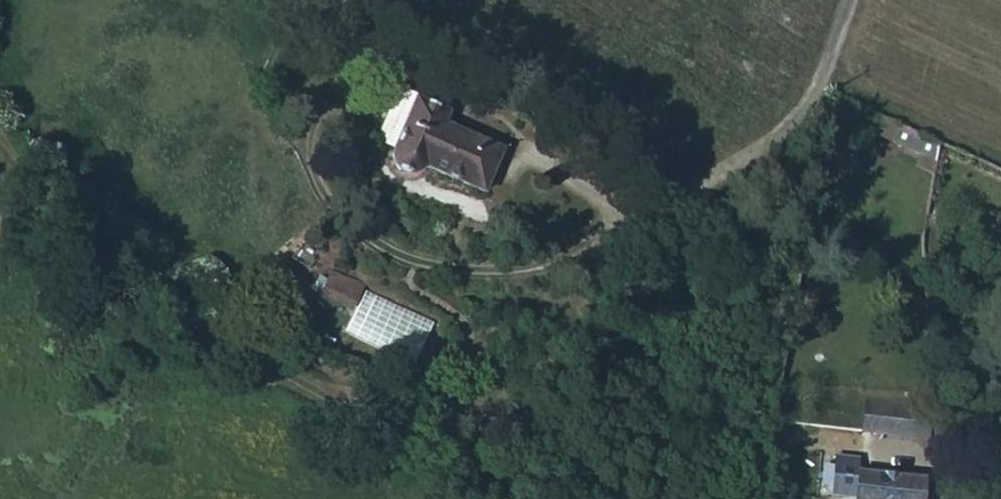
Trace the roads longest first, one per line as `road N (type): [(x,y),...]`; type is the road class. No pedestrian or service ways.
road 1 (track): [(663,498),(467,459),(283,372),(157,301),(0,162)]
road 2 (residential): [(603,216),(548,266),(470,273),(380,253),(336,211),(345,94),(401,86),(481,126),(536,173)]
road 3 (track): [(817,104),(758,465),(768,498)]
road 4 (residential): [(850,0),(817,104),(696,204),(603,216)]

